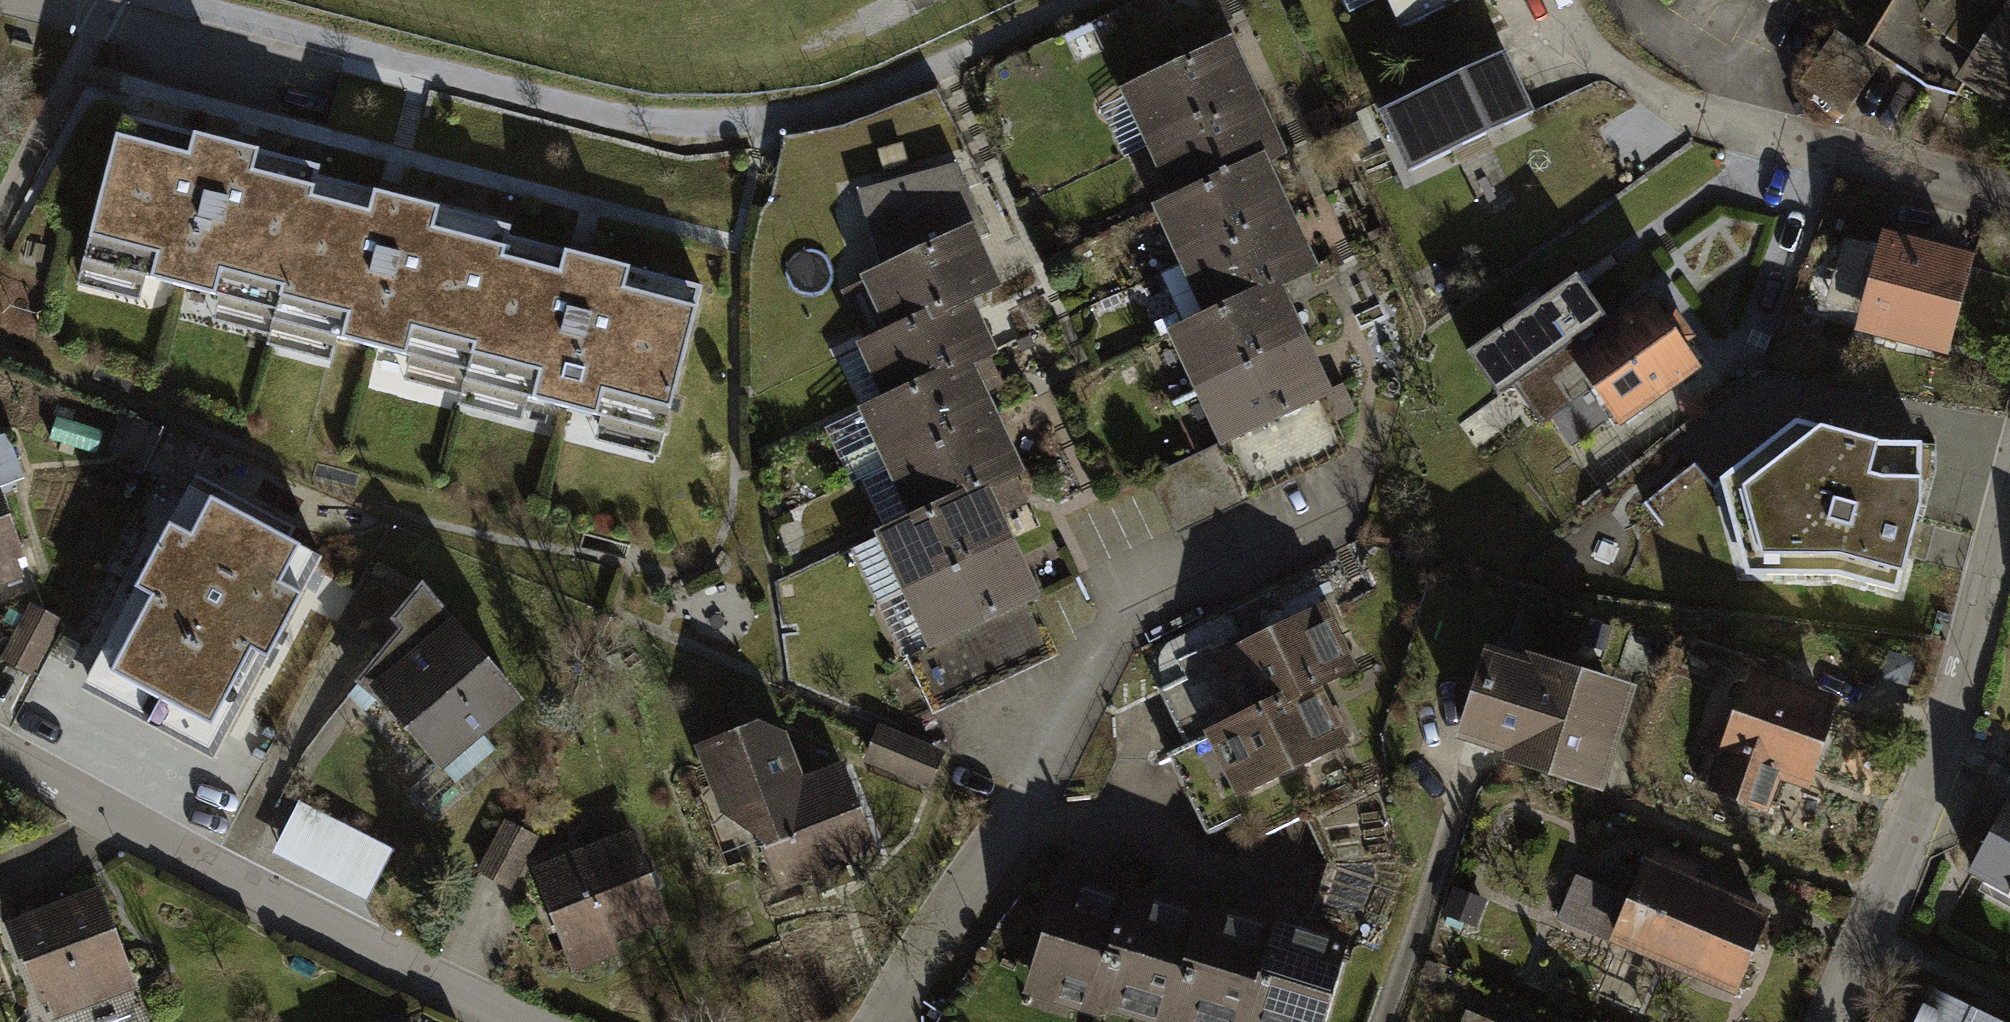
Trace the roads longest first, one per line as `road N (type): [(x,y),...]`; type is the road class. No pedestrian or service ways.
road 1 (track): [(339,43),(653,124),(724,124),(840,106),(1065,0)]
road 2 (residential): [(510,1021),(178,855),(0,751)]
road 3 (residential): [(2009,495),(1910,815),(1825,1021)]
road 4 (residential): [(17,0),(253,67)]

